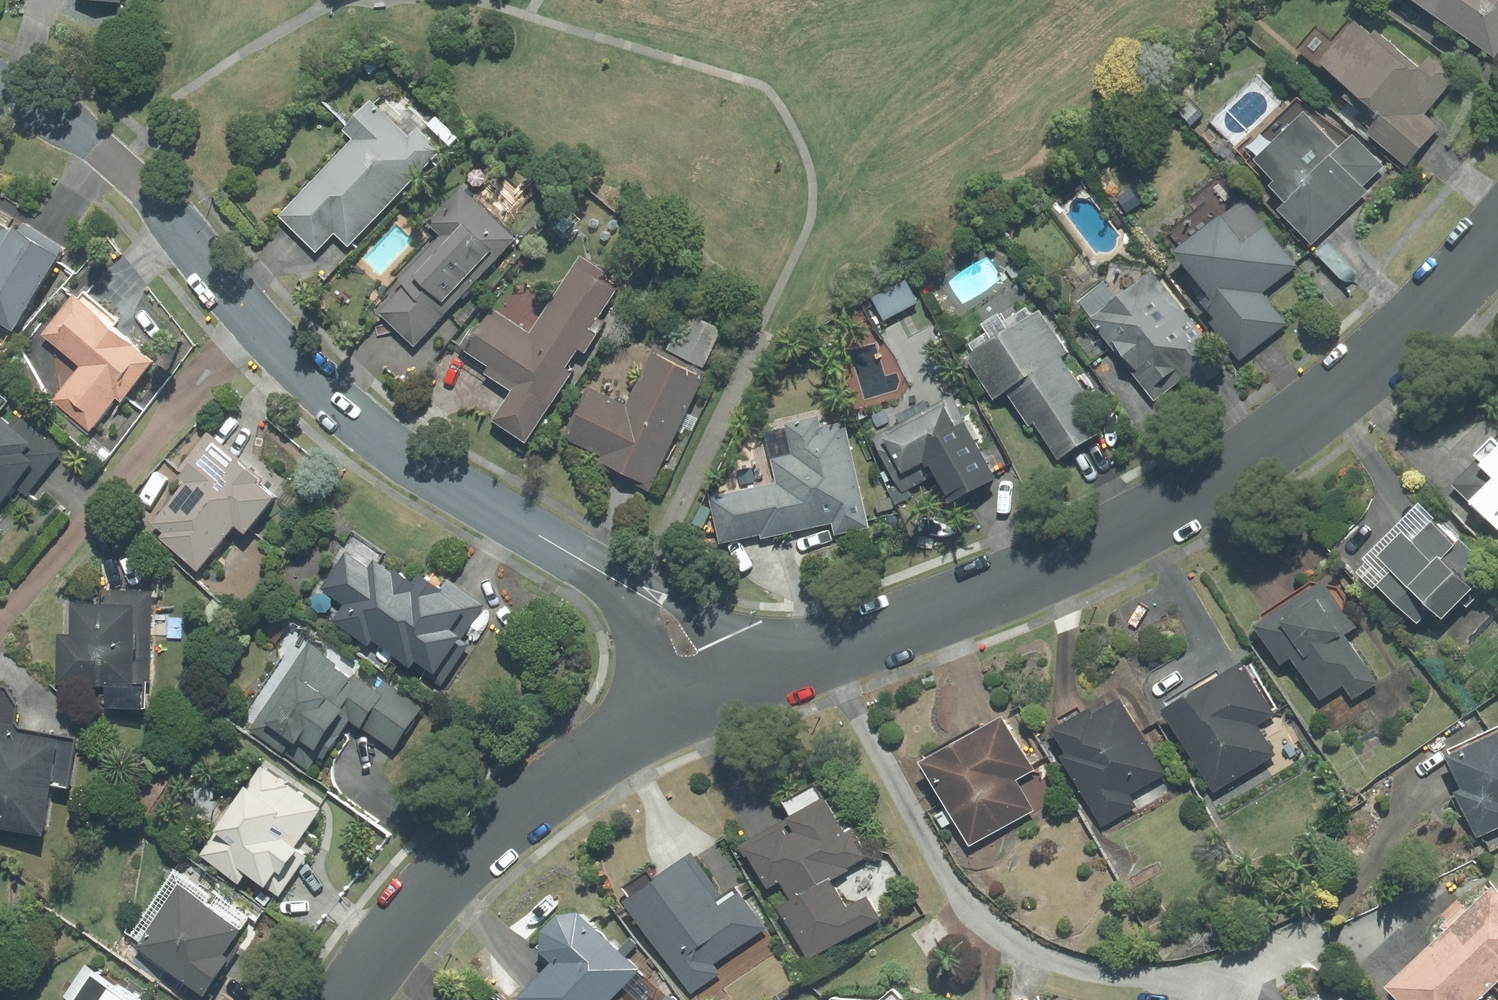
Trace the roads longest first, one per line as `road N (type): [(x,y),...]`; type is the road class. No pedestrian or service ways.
road 1 (residential): [(772,666),(893,630),(1116,542),(1332,394),(1497,235)]
road 2 (residential): [(0,86),(128,171),(283,358),(338,406),(413,463),(628,589)]
road 3 (residential): [(350,999),(445,878),(597,750),(673,701)]
road 4 (residential): [(628,589),(772,666)]
road 5 (residential): [(673,701),(649,623),(628,589)]

